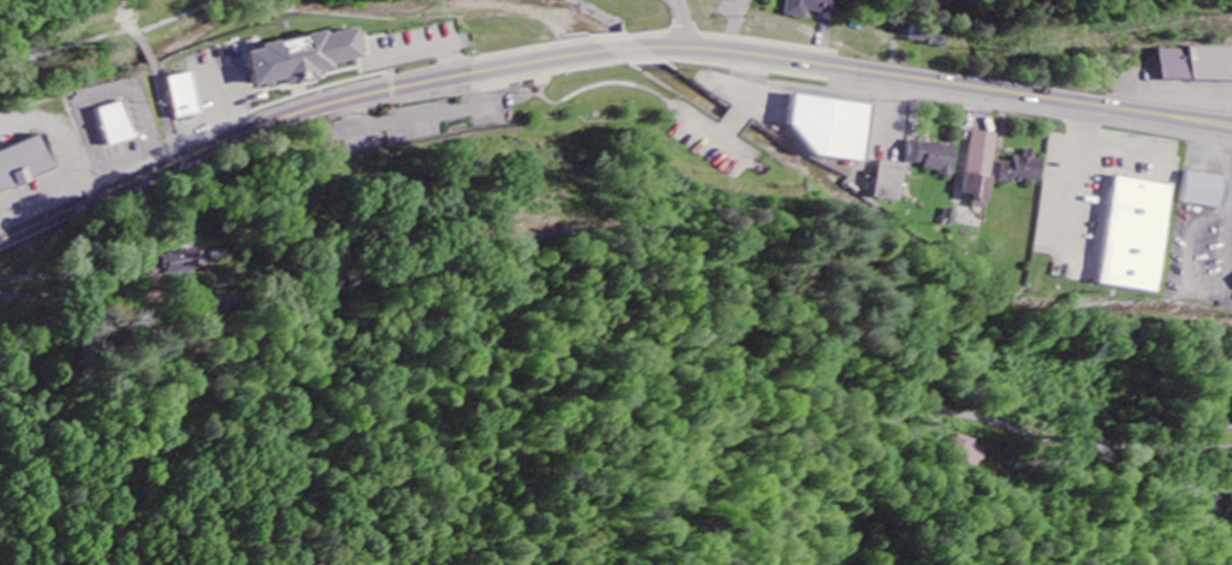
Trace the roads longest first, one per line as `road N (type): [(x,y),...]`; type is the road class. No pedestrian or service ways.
road 1 (residential): [(1231,447),(1035,433),(990,420),(887,368),(710,245),(628,224),(460,225),(226,284),(0,290)]
road 2 (primary): [(0,237),(312,100),(486,60),(654,46)]
road 3 (primary): [(1231,125),(741,46),(654,46)]
road 4 (residential): [(11,66),(28,101),(64,90),(105,188)]
road 5 (residential): [(138,32),(156,65),(177,156)]

